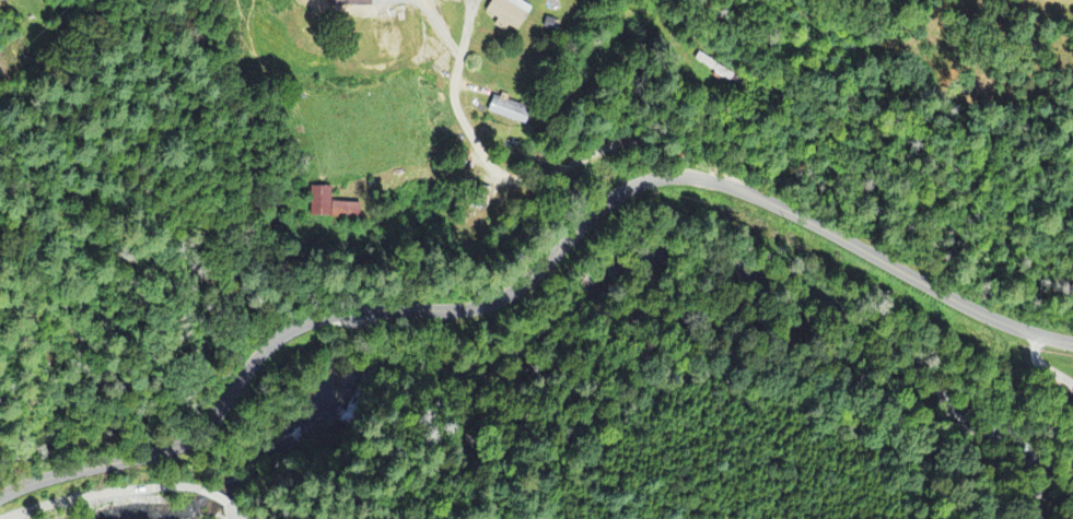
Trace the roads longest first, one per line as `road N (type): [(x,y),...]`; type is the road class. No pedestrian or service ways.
road 1 (tertiary): [(0,497),(184,445),(269,346),(312,320),(487,306),(614,199),(675,176),(743,191),(977,312),(1072,343)]
road 2 (residential): [(743,191),(688,152),(620,144),(516,184),(492,167),(465,126),(454,90),(470,46),(469,0)]
road 3 (residential): [(198,488),(81,498),(6,518)]

